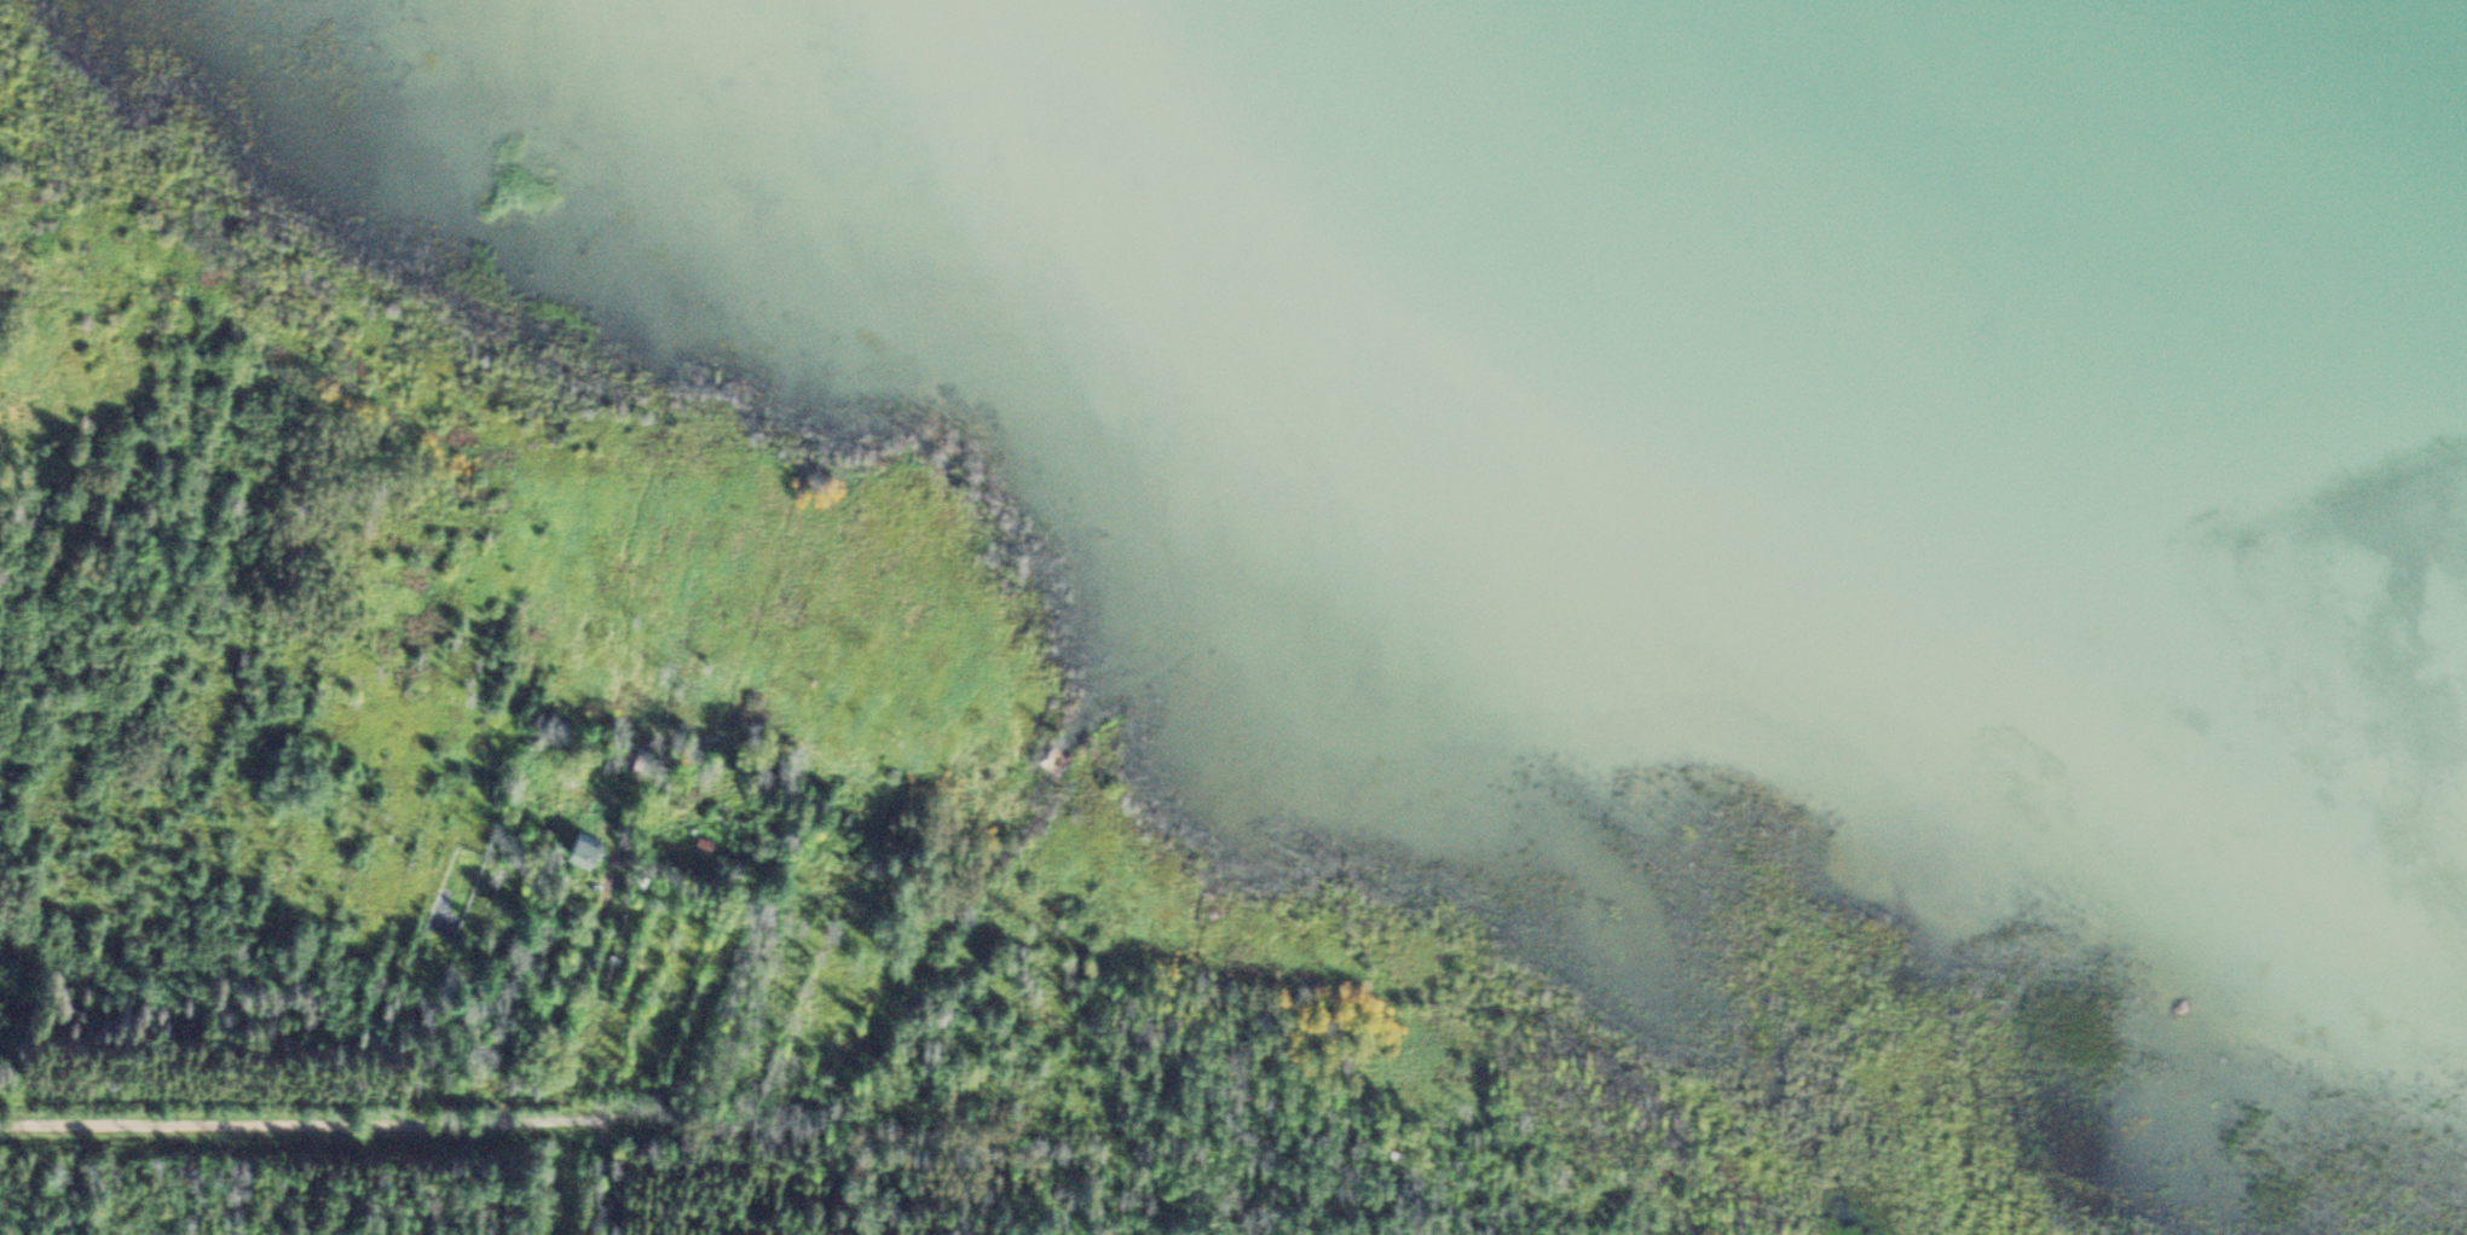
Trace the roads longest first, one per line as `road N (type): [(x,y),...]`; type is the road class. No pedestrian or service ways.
road 1 (residential): [(587,1234),(589,1177),(559,1118),(0,1091)]

